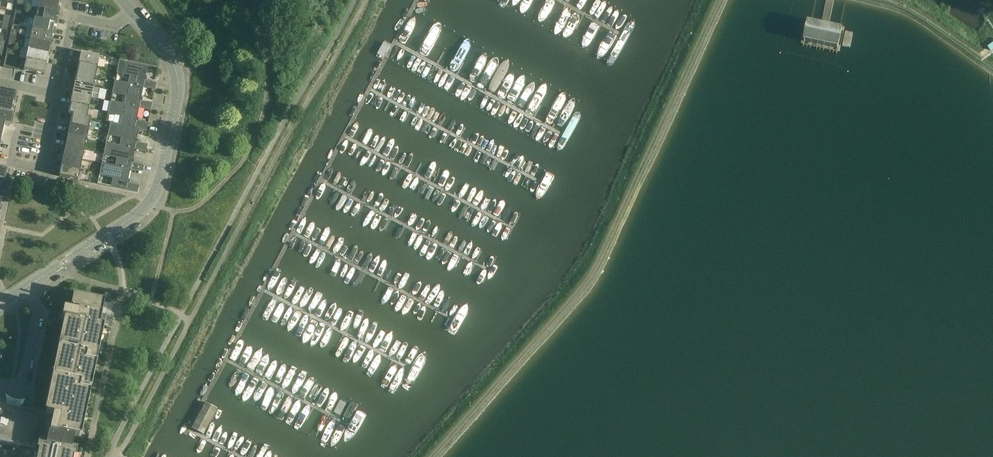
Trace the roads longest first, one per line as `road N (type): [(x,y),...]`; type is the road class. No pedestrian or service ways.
road 1 (residential): [(0,303),(111,236),(158,189),(178,81),(134,15)]
road 2 (residential): [(16,127),(9,164),(43,171),(56,94)]
road 3 (residential): [(56,94),(72,17),(114,27),(134,15)]

